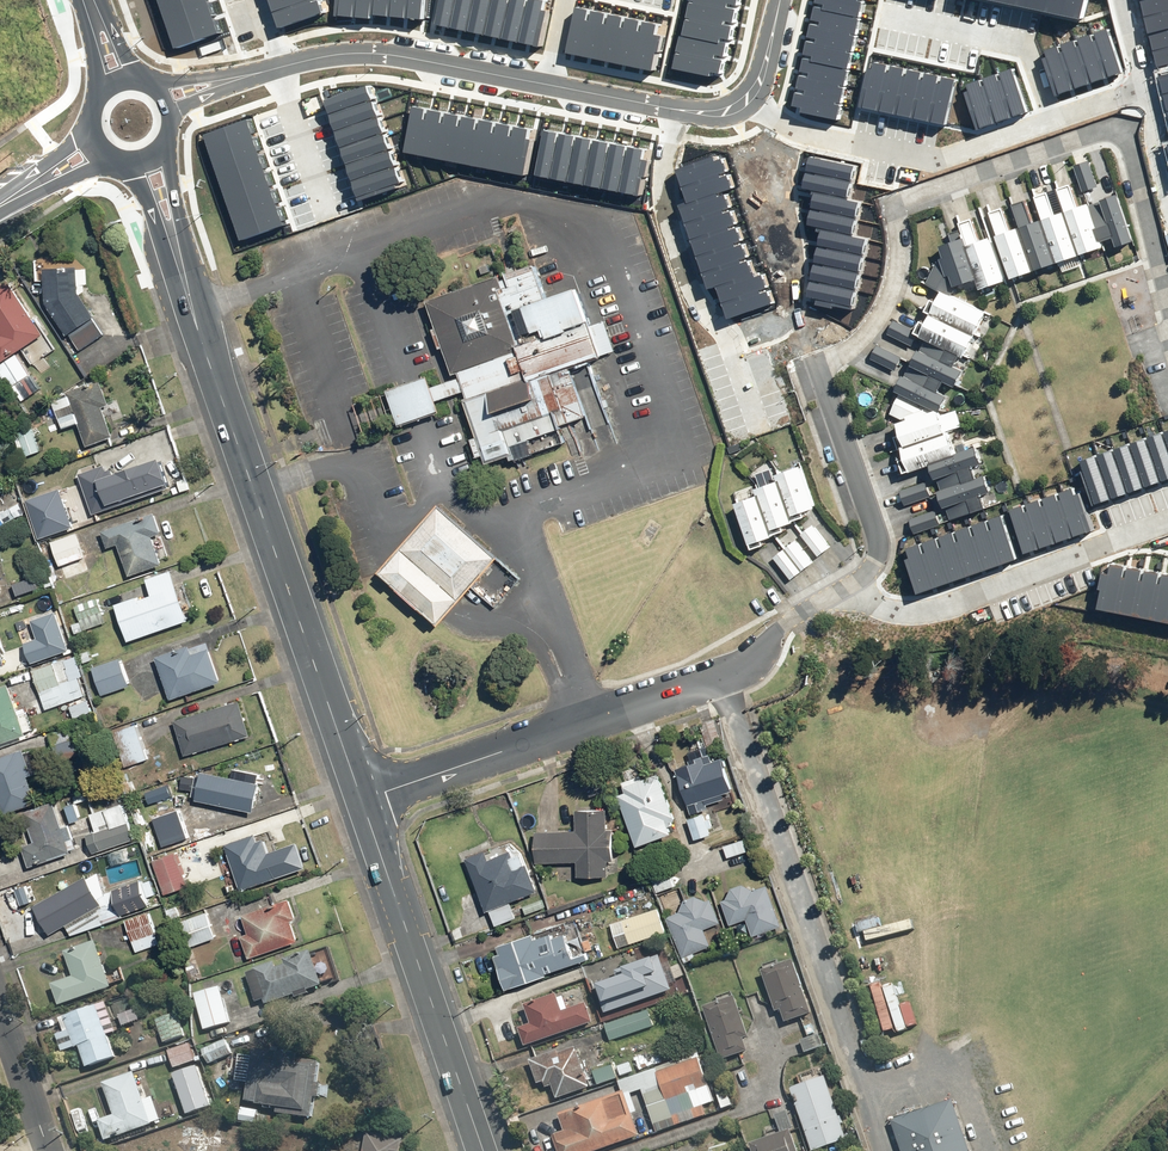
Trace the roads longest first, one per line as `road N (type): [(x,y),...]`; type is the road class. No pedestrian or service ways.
road 1 (residential): [(1167,287),(1124,130),(899,209),(903,257),(894,310),(872,338),(818,368)]
road 2 (secondary): [(184,276),(361,800)]
road 3 (residential): [(1124,0),(1145,87),(944,163),(795,140),(734,108)]
road 4 (residential): [(275,70),(372,55),(672,110),(734,108)]
road 5 (residential): [(784,625),(769,649),(719,672),(361,800)]
road 6 (residential): [(838,595),(931,610),(1167,529)]
road 7 (secondary): [(361,800),(462,1089)]
road 8 (residential): [(818,368),(876,545),(871,571),(838,595)]
road 9 (residential): [(49,1150),(0,1013)]
road 10 (secondary): [(168,139),(184,276)]
road 11 (secondary): [(184,276),(124,163)]
road 12 (tertiary): [(112,159),(0,208)]
road 13 (residential): [(734,108),(764,73),(780,0)]

